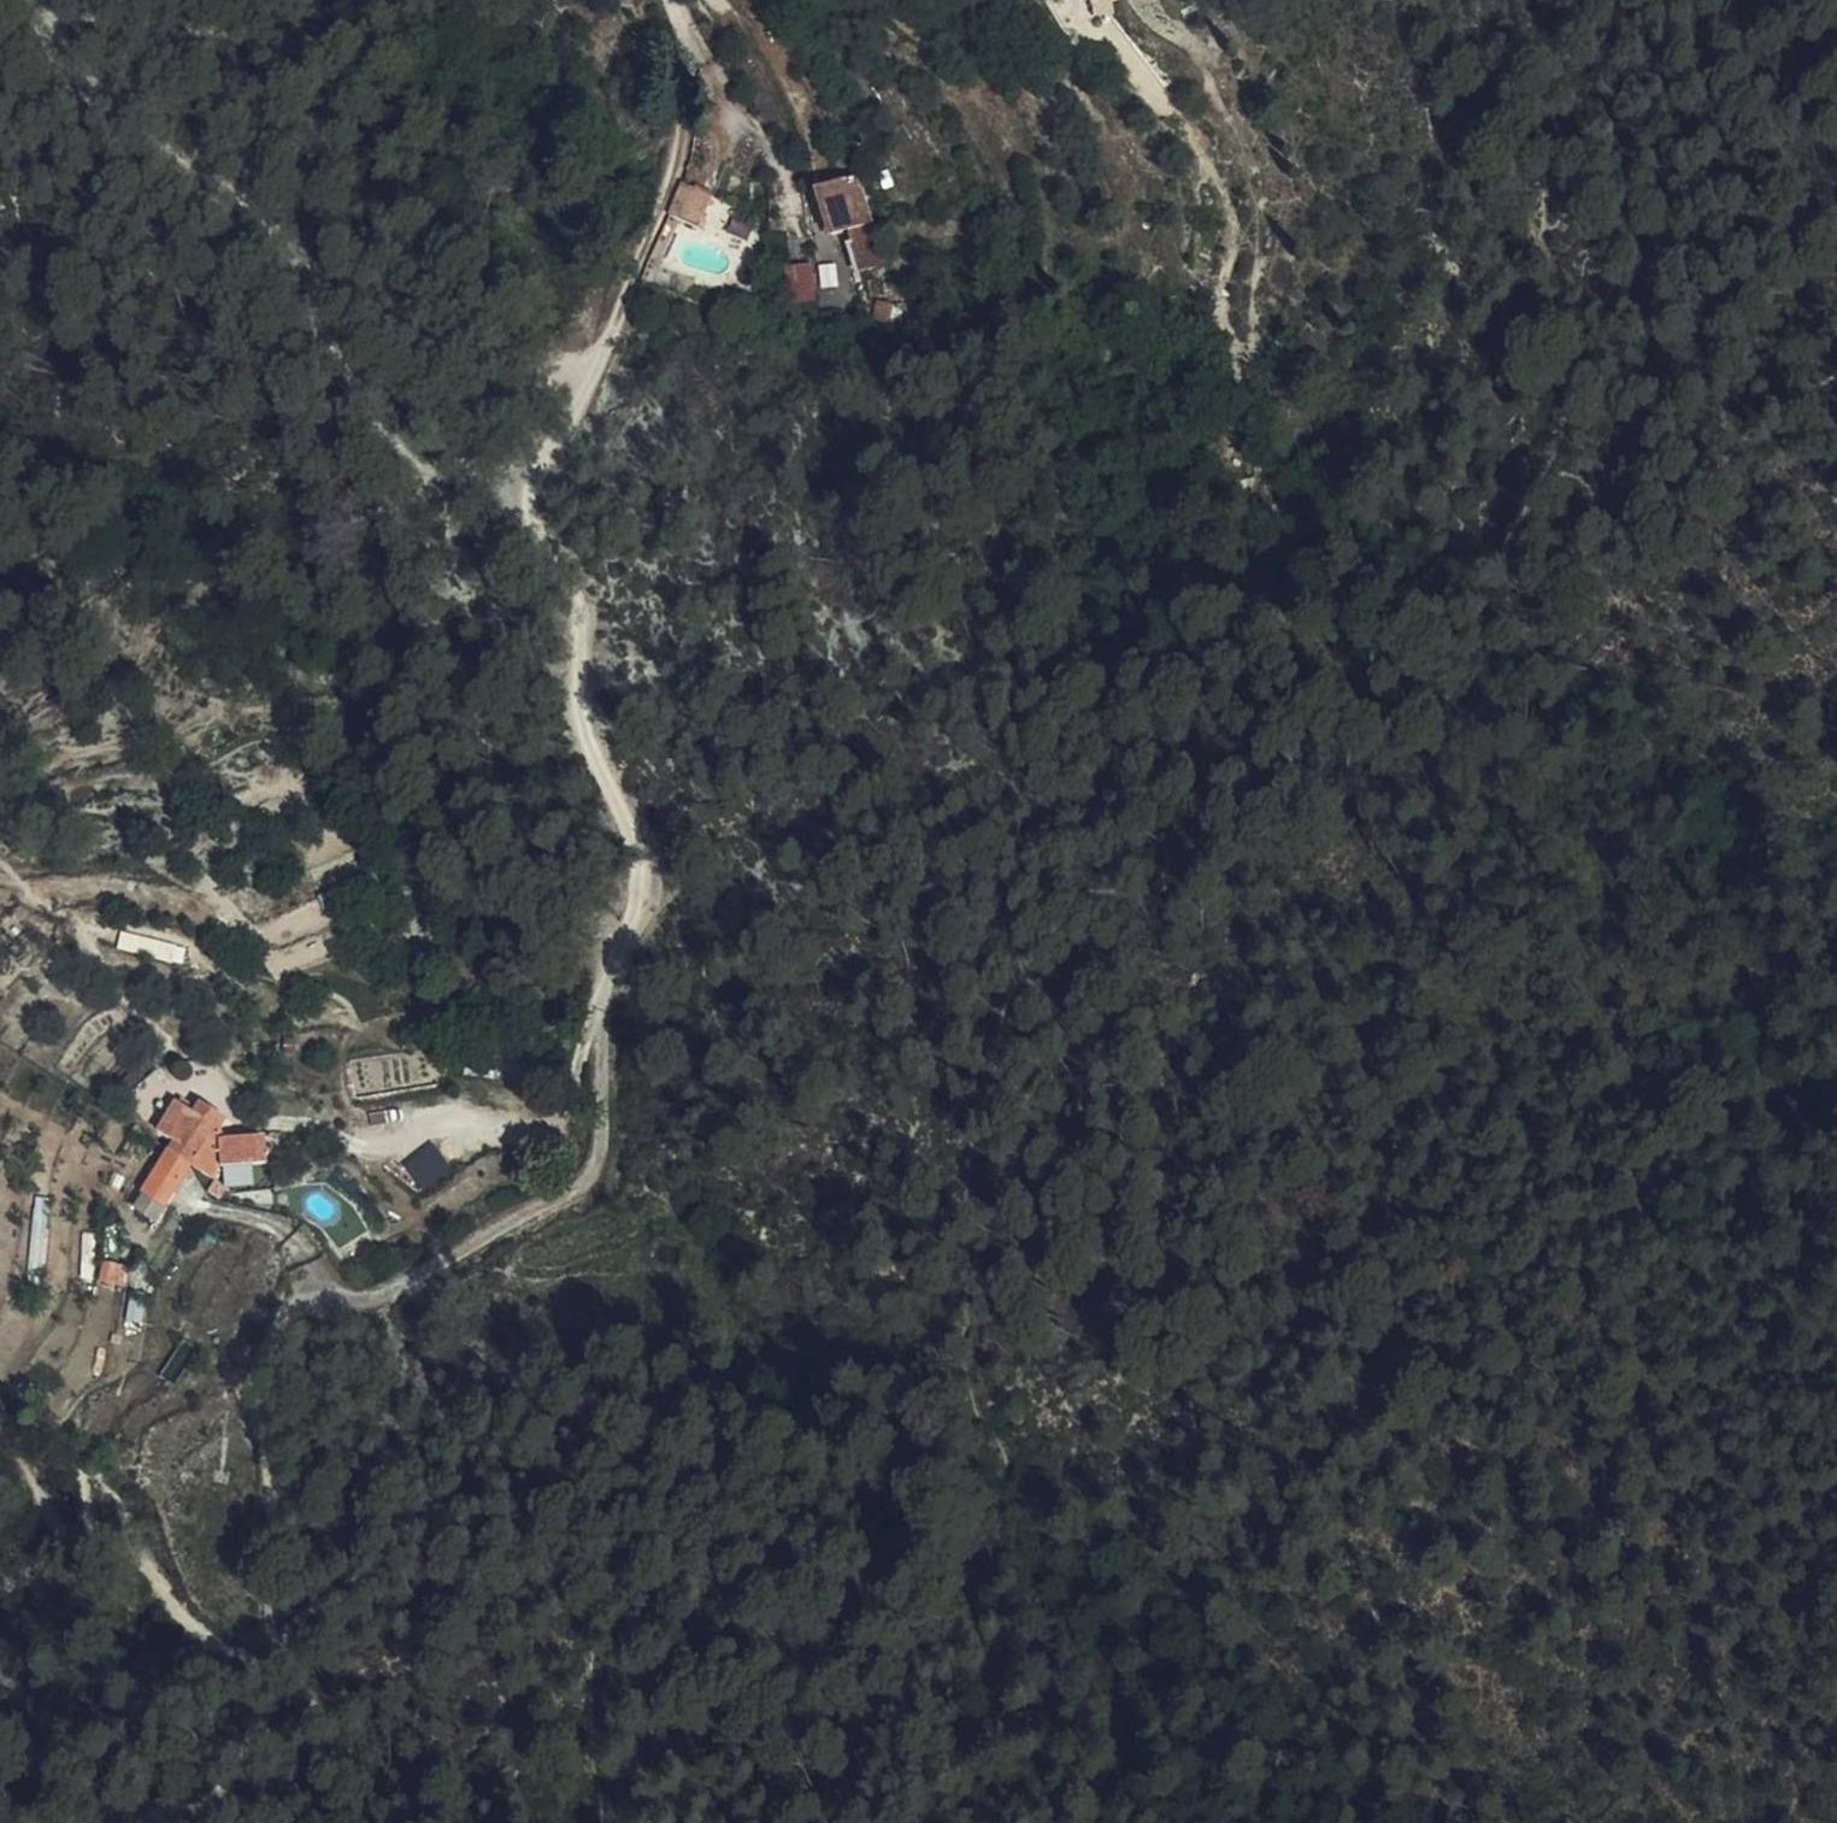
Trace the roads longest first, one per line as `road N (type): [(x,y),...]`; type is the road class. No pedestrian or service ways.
road 1 (track): [(296,1299),(393,1294),(578,1192),(601,1143),(600,1012),(638,914),(640,871),(581,705),(594,637),(575,562),(524,501)]
road 2 (track): [(524,501),(608,341),(672,169),(688,39)]

